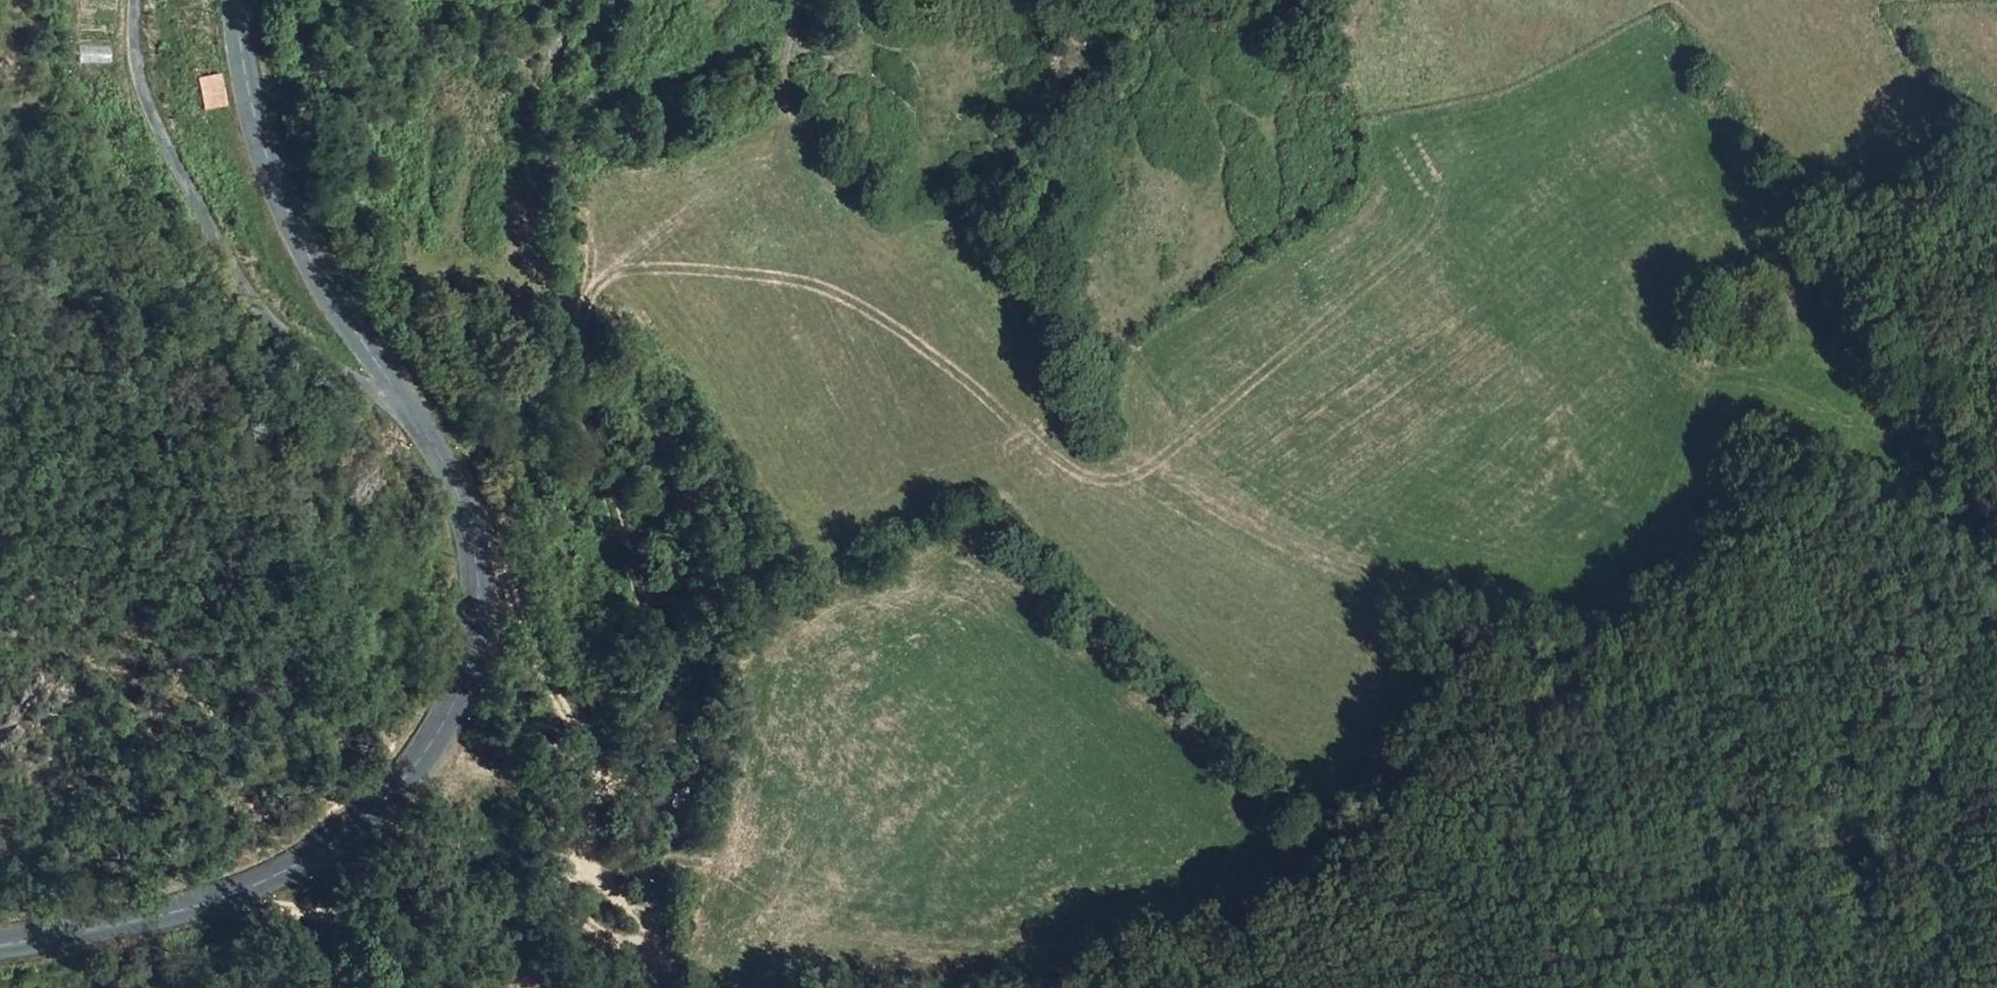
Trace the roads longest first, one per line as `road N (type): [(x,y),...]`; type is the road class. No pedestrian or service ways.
road 1 (tertiary): [(237,0),(253,110),(305,243),(461,500),(478,590),(464,676),(403,781),(355,829),(233,898),(0,944)]

